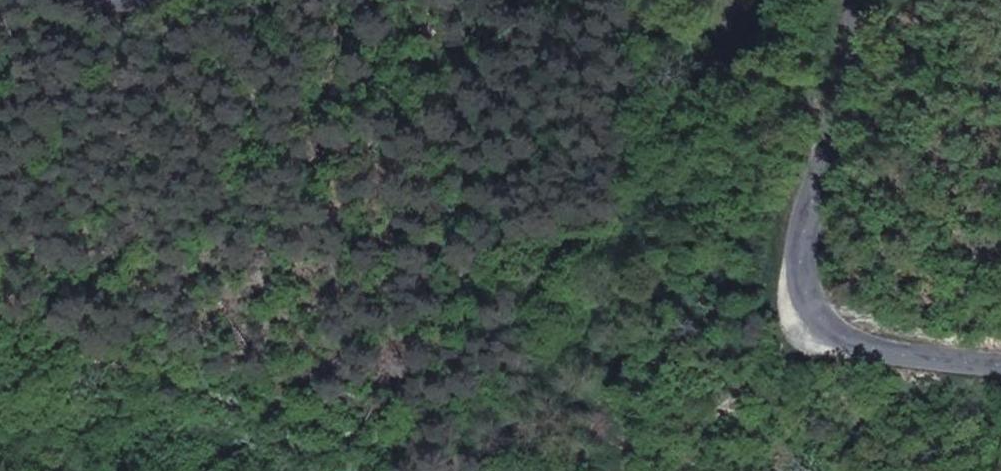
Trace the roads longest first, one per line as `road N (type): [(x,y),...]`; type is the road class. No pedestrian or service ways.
road 1 (tertiary): [(1000,358),(841,332),(805,300),(807,222),(852,46),(847,0)]

